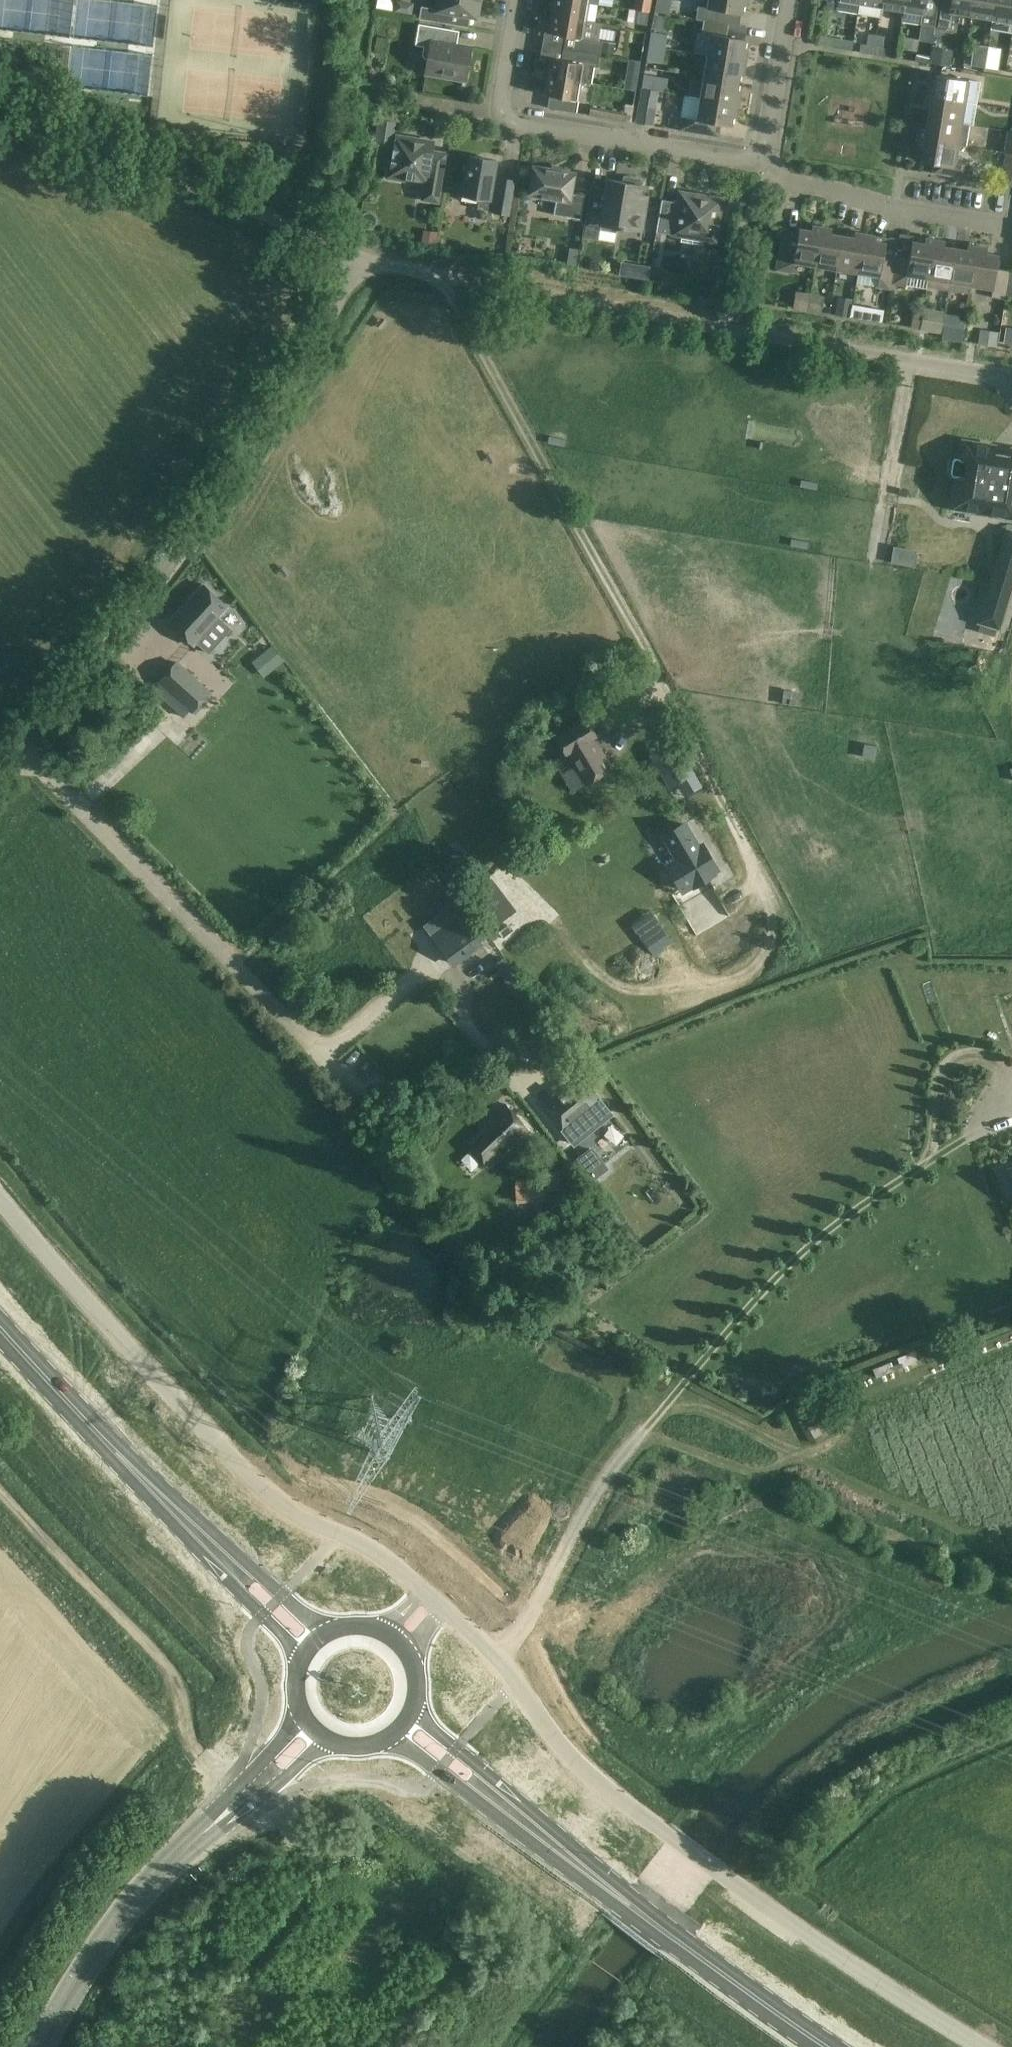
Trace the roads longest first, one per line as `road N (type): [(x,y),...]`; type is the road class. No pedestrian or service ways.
road 1 (unclassified): [(989,2046),(593,1781),(551,1738),(498,1656),(445,1610)]
road 2 (unclassified): [(1011,376),(358,256)]
road 3 (unclassified): [(16,749),(100,659),(265,429),(358,256)]
road 4 (unclassified): [(425,1592),(382,1554),(288,1509),(130,1350),(0,1194)]
road 5 (unclassified): [(345,1087),(16,749)]
road 6 (track): [(658,677),(523,434),(448,277)]
road 7 (track): [(236,1802),(210,1770),(171,1672),(0,1489)]
road 8 (primary): [(828,2046),(513,1814)]
road 9 (unclassified): [(358,256),(0,104)]
road 10 (primary): [(221,1556),(0,1325)]
road 11 (unclassified): [(43,2046),(81,1976),(152,1879),(236,1802)]
road 12 (residential): [(760,162),(499,113)]
road 13 (residential): [(1005,232),(779,184),(760,162)]
road 14 (residential): [(760,162),(786,0)]
road 15 (primary): [(513,1814),(484,1771),(414,1710)]
road 16 (primary): [(395,1734),(466,1794),(513,1814)]
road 17 (primary): [(221,1556),(241,1598),(300,1660)]
road 18 (primary): [(324,1632),(262,1577),(221,1556)]

